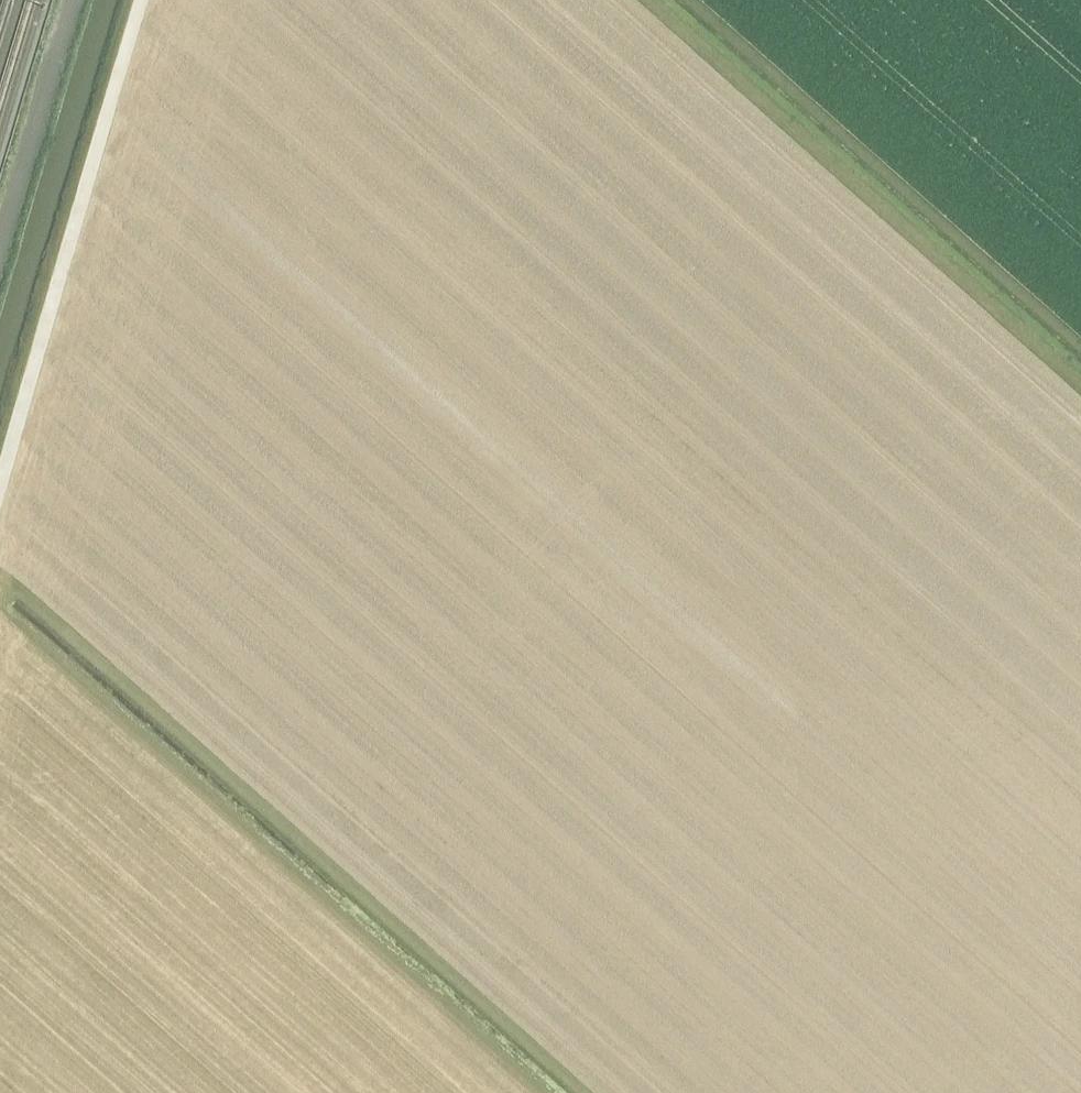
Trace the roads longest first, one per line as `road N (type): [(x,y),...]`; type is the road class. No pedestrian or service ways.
road 1 (track): [(0,493),(143,0)]

